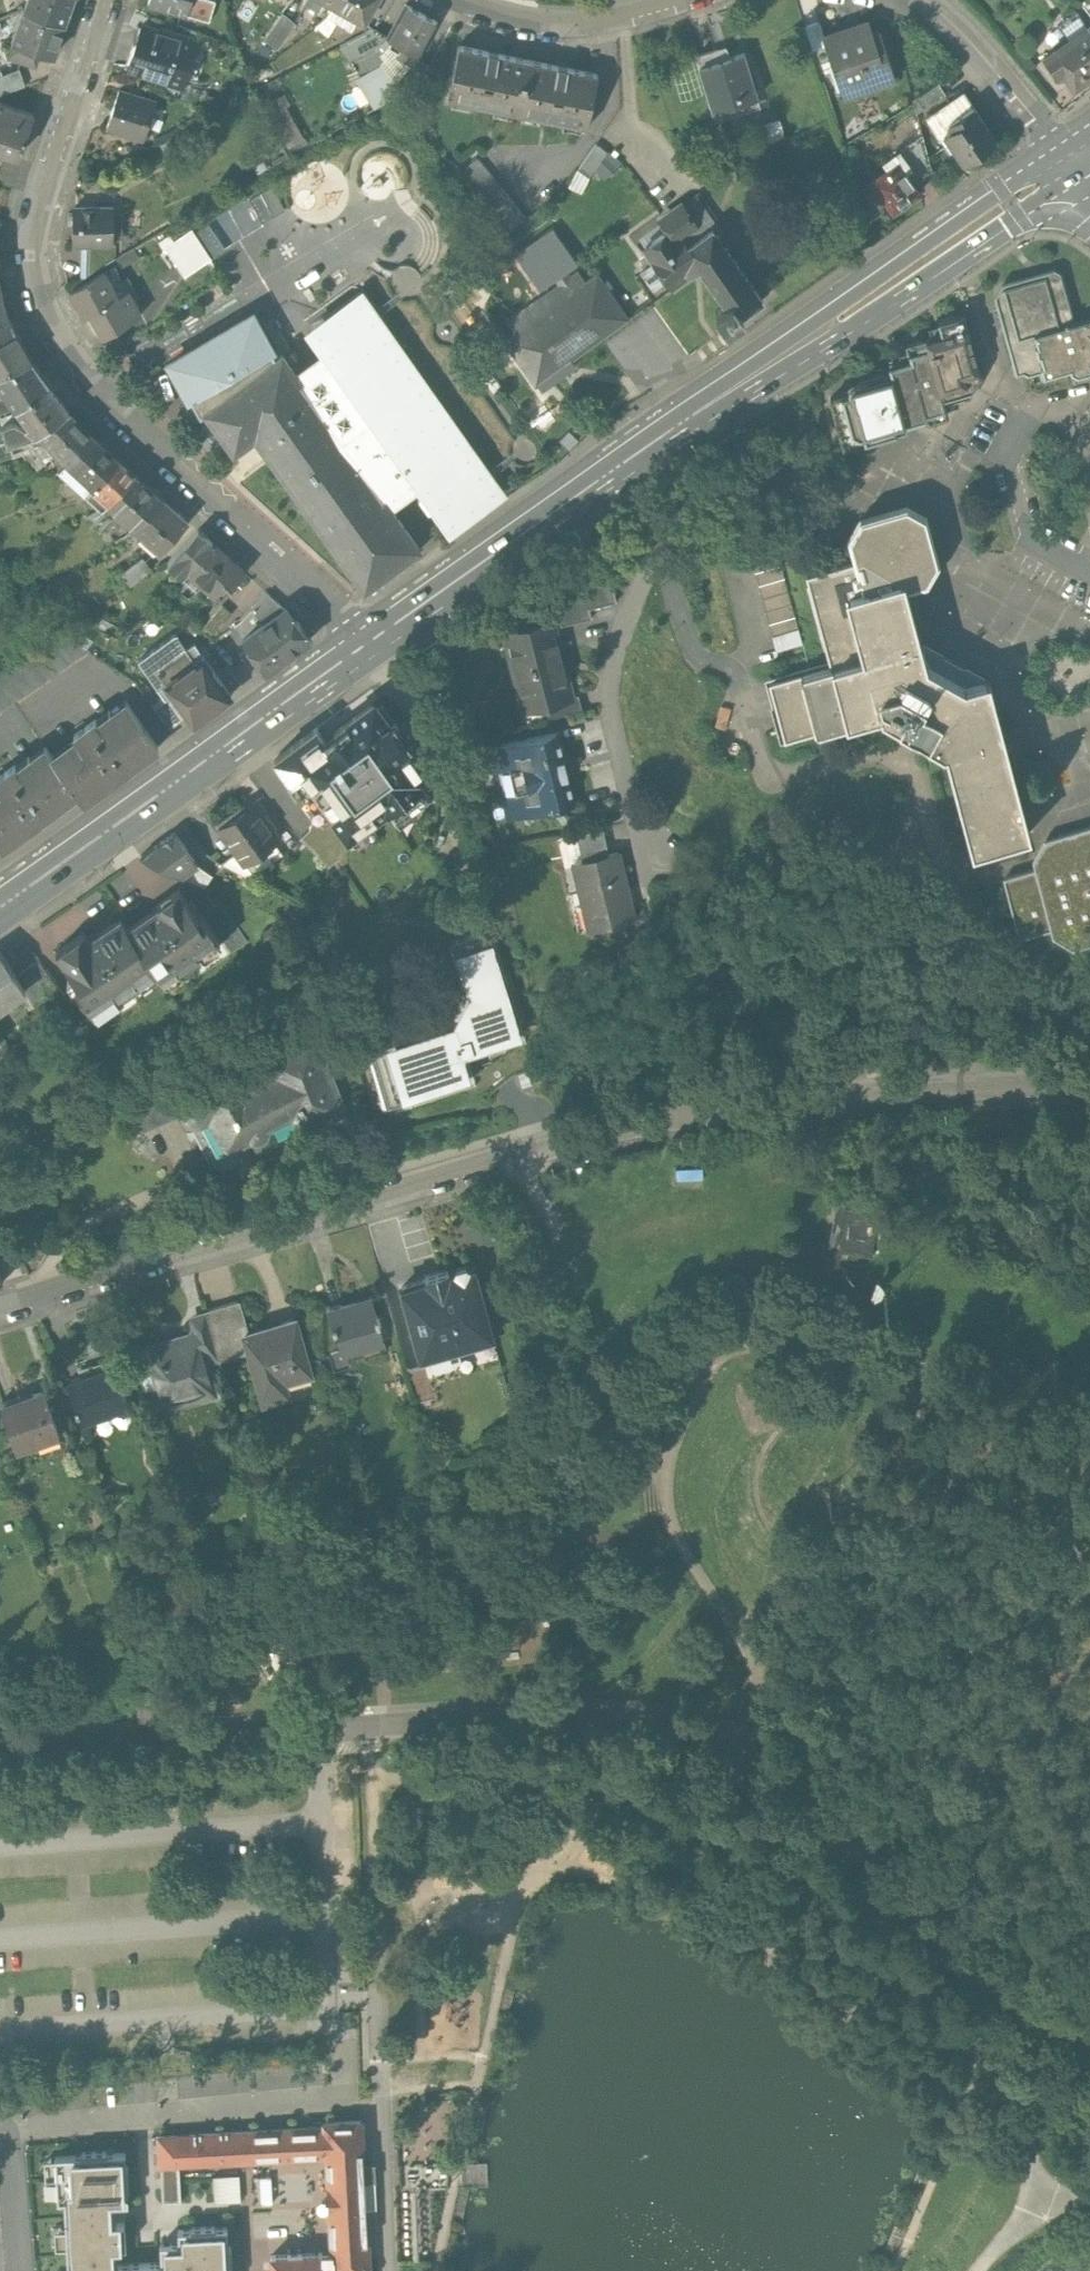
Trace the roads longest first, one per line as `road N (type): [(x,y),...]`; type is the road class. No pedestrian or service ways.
road 1 (residential): [(0,1318),(633,1120),(923,1086),(1089,1080)]
road 2 (unclassified): [(322,1730),(600,1711),(710,1731),(740,1744),(810,1800),(932,1935),(1013,1999),(1064,2026)]
road 3 (residential): [(373,640),(97,393),(42,317),(26,267),(35,202),(103,0)]
road 4 (primary): [(1071,162),(618,471)]
road 5 (primary): [(373,640),(0,905)]
road 6 (residential): [(618,471),(659,552),(635,593),(612,682),(623,760),(651,839)]
road 7 (track): [(0,1754),(322,1730)]
road 8 (primary): [(618,471),(373,640)]
road 9 (residential): [(457,0),(528,24),(595,30),(709,0)]
road 10 (residential): [(930,0),(1071,162)]
road 11 (unclassified): [(19,2270),(0,2136)]

